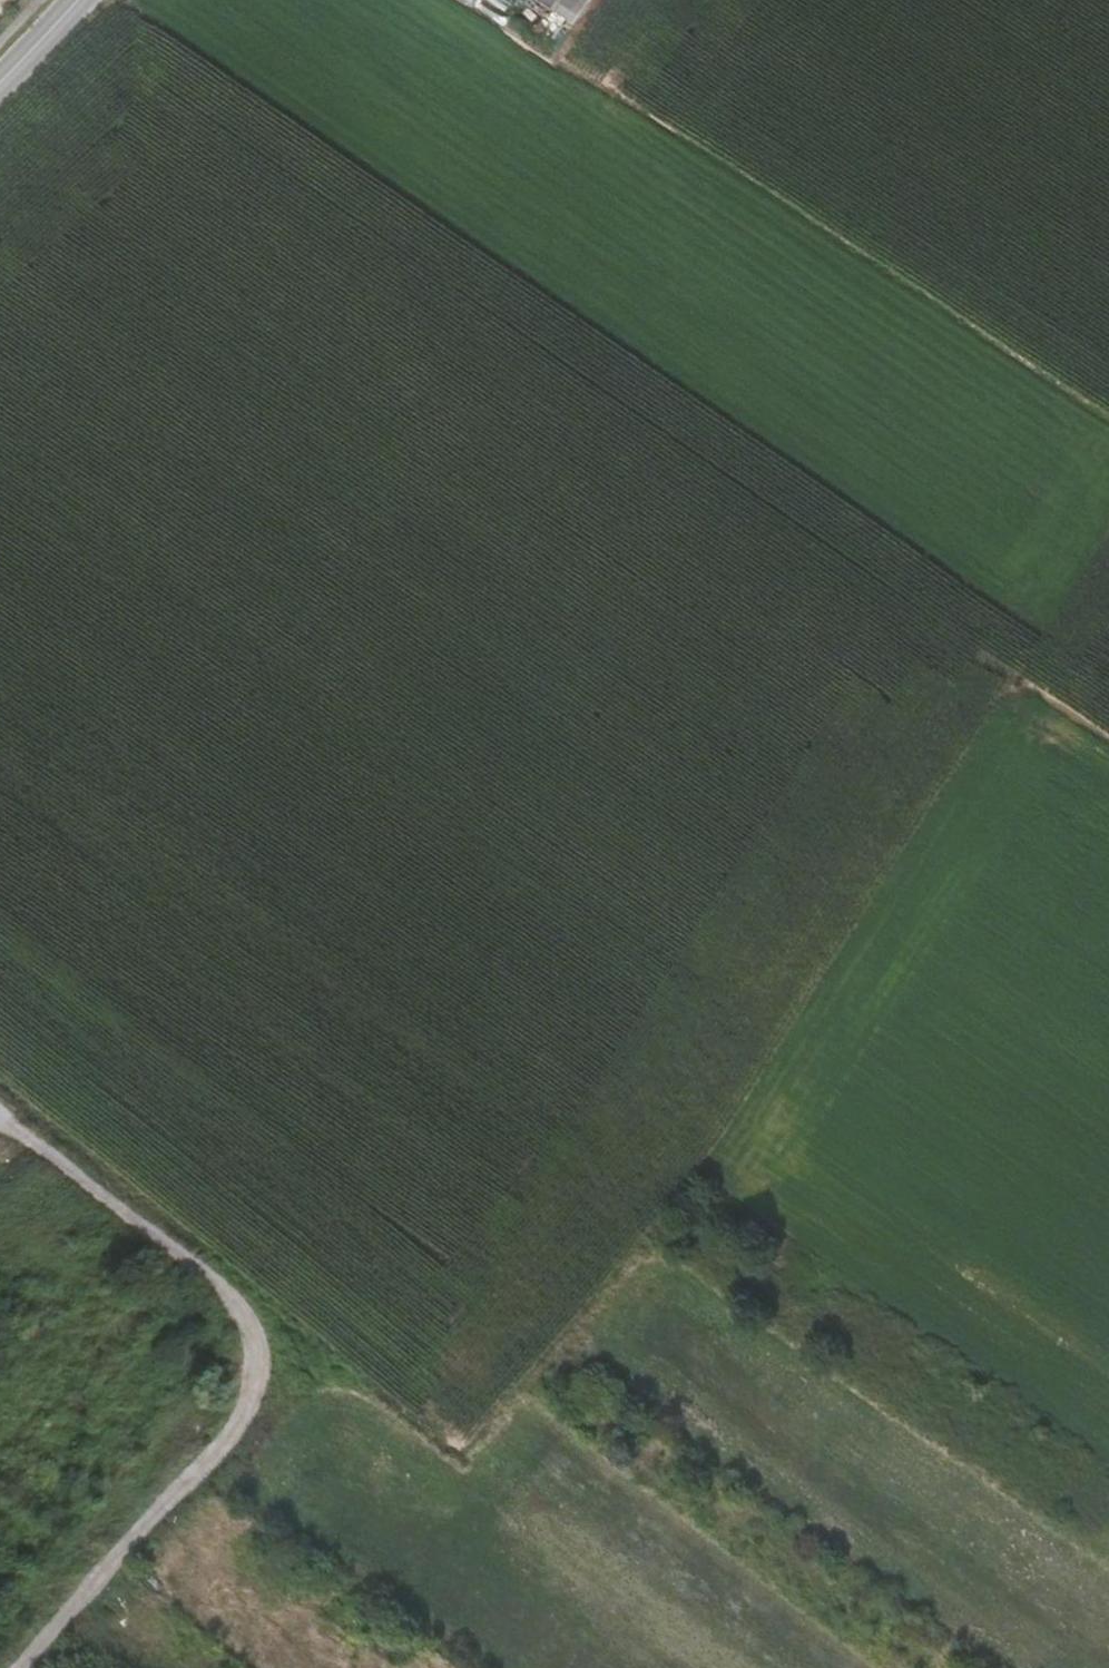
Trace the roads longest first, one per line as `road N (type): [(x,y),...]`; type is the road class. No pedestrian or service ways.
road 1 (track): [(262,1320),(415,1439),(461,1449),(652,1241),(821,1366),(1108,1560)]
road 2 (track): [(262,1320),(248,1412),(29,1667)]
road 3 (track): [(13,1123),(262,1320)]

